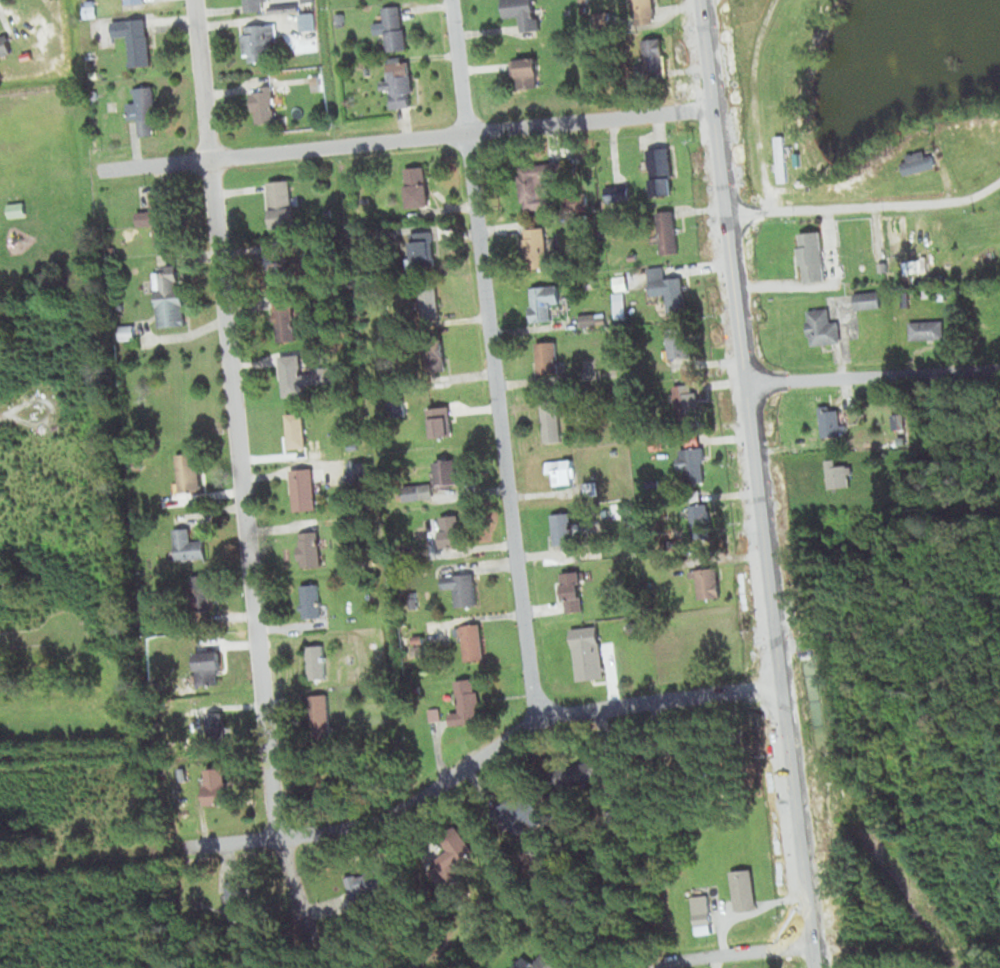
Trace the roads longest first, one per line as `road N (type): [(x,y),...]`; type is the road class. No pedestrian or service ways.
road 1 (residential): [(810,967),(698,0)]
road 2 (residential): [(265,947),(272,838),(192,0)]
road 3 (residential): [(777,686),(536,718),(408,806),(336,836),(0,867)]
road 4 (residential): [(536,718),(449,0)]
road 5 (residential): [(95,170),(710,108)]
road 6 (residential): [(724,214),(968,198),(999,177)]
road 7 (residential): [(999,369),(744,384)]
road 8 (residential): [(763,211),(754,69),(774,0)]
road 9 (track): [(807,946),(999,940)]
road 10 (residential): [(807,946),(646,967)]

